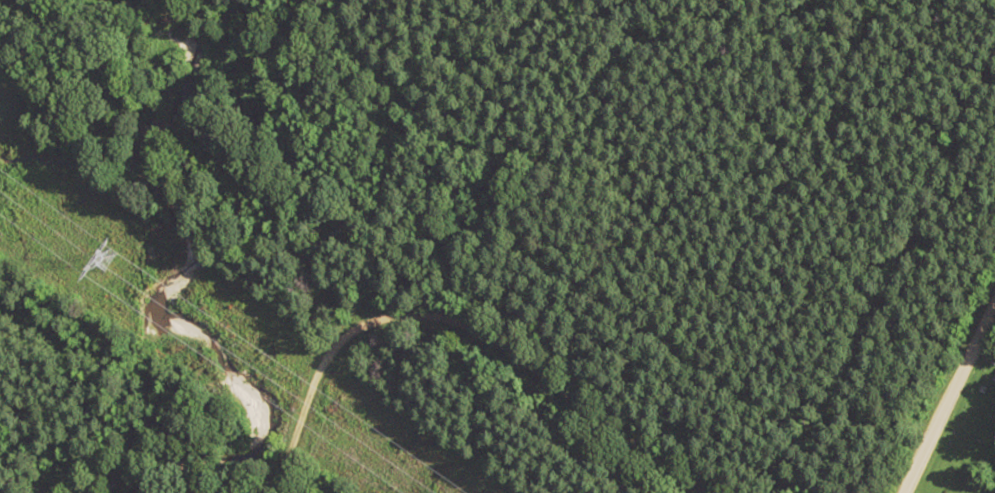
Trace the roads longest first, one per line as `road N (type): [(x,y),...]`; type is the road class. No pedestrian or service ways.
road 1 (track): [(317,370),(347,331),(432,332),(651,492)]
road 2 (track): [(870,492),(994,264)]
road 3 (track): [(256,492),(317,370)]

